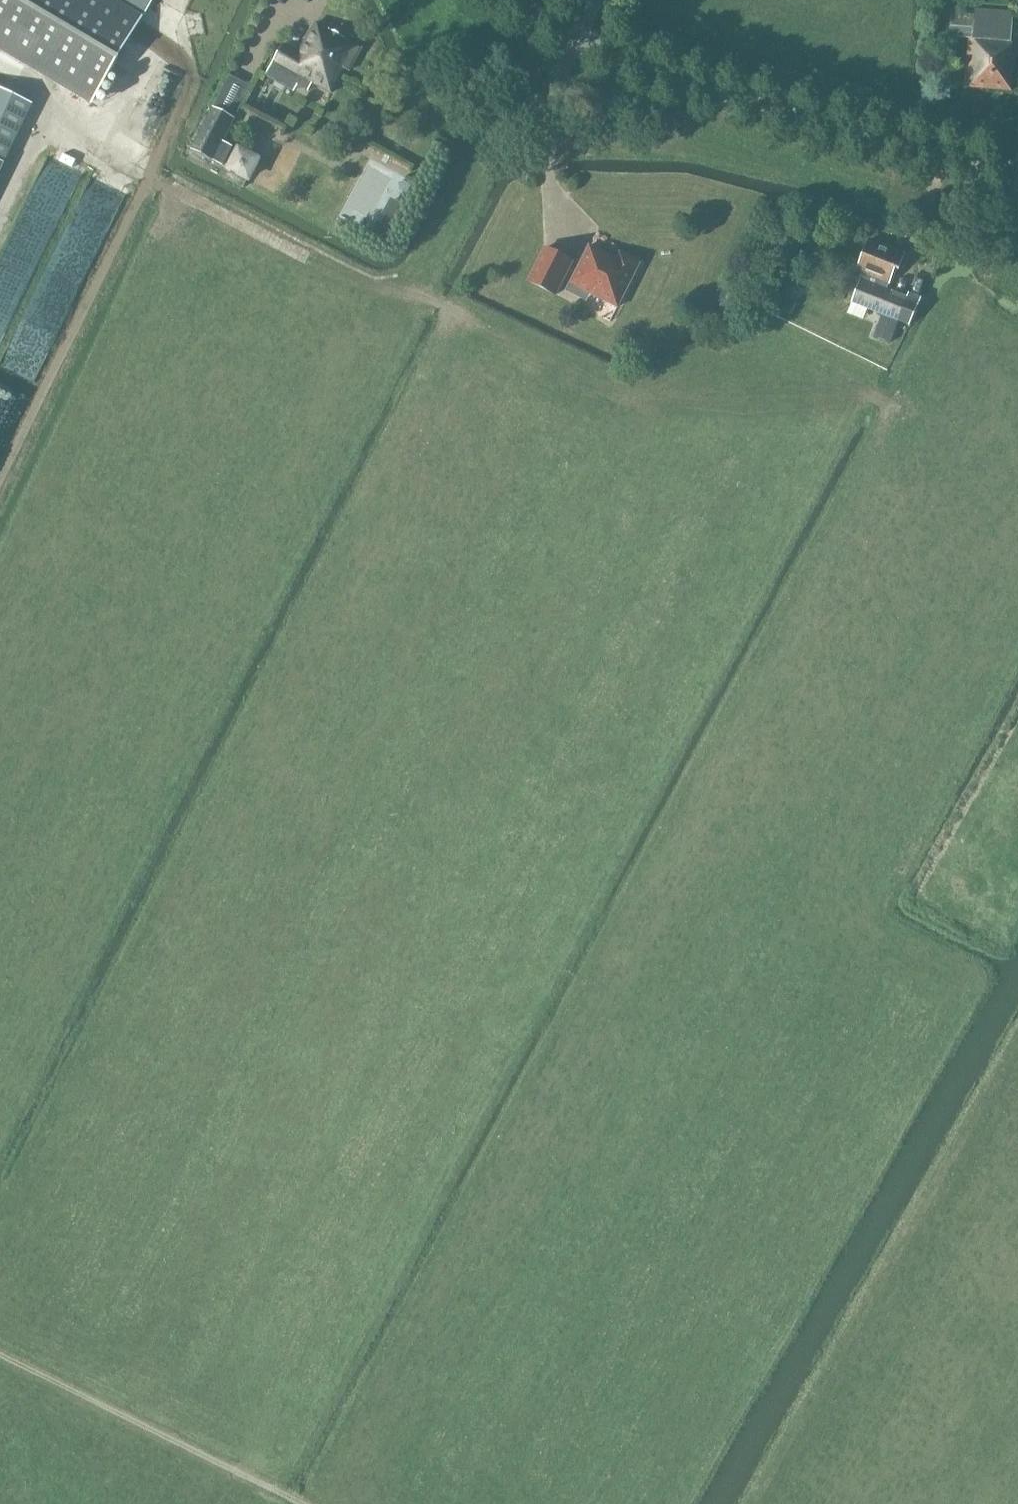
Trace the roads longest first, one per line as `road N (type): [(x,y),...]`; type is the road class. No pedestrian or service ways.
road 1 (tertiary): [(1017,167),(864,131),(677,74),(532,0)]
road 2 (track): [(162,158),(0,482)]
road 3 (track): [(0,1360),(295,1503)]

